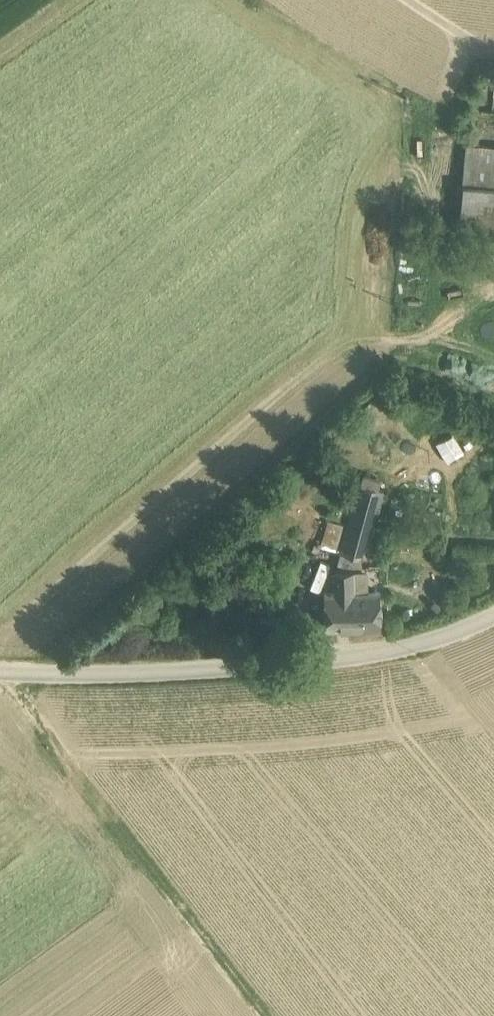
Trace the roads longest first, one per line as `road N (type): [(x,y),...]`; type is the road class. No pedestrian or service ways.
road 1 (unclassified): [(0,672),(78,674),(372,652),(442,637),(493,612)]

